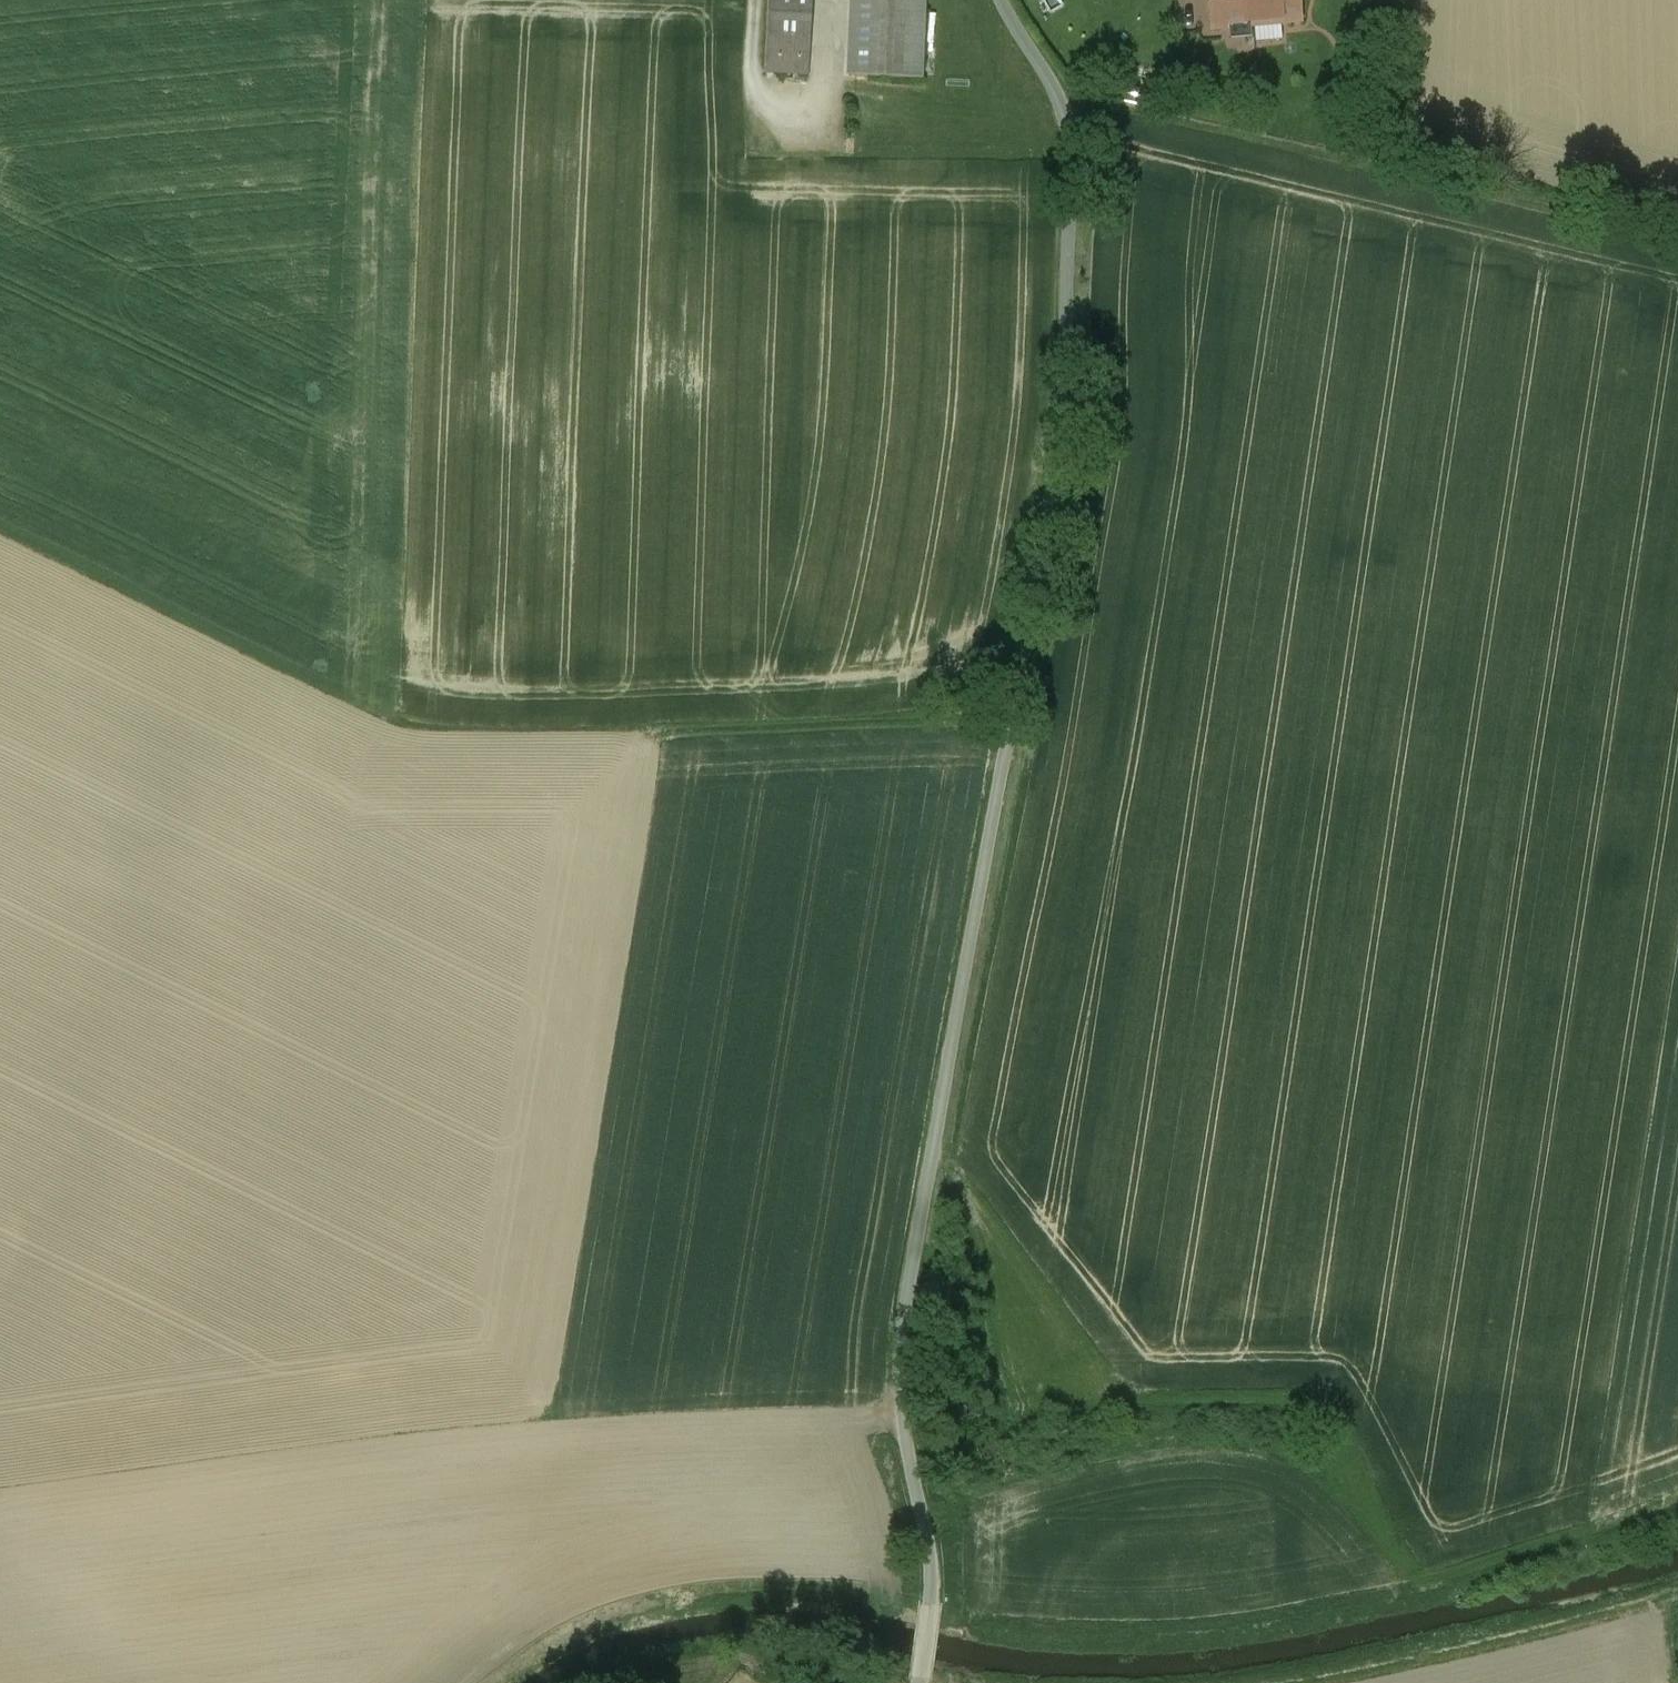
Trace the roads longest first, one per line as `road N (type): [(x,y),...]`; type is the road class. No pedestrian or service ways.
road 1 (unclassified): [(1002,0),(1059,100),(1072,153),(1059,482),(902,1345),(902,1424),(931,1603),(922,1682)]
road 2 (track): [(1677,242),(1059,100)]

